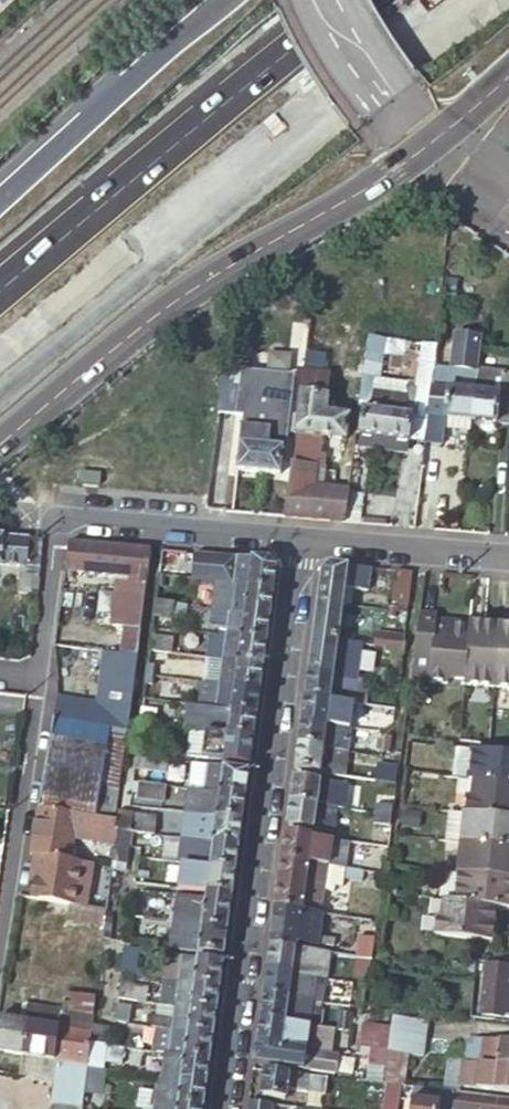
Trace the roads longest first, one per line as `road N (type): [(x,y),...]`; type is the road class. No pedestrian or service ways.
road 1 (trunk): [(0,445),(184,292),(434,152),(508,81)]
road 2 (trunk): [(0,363),(252,149),(478,0)]
road 3 (unclassified): [(302,540),(223,1108)]
road 4 (trunk): [(353,0),(0,287)]
road 5 (residential): [(0,925),(42,675),(55,519)]
road 6 (trunk): [(226,0),(0,199)]
road 7 (unknown): [(508,206),(392,113),(325,0)]
road 8 (residential): [(302,540),(55,519)]
road 9 (residential): [(508,557),(302,540)]

